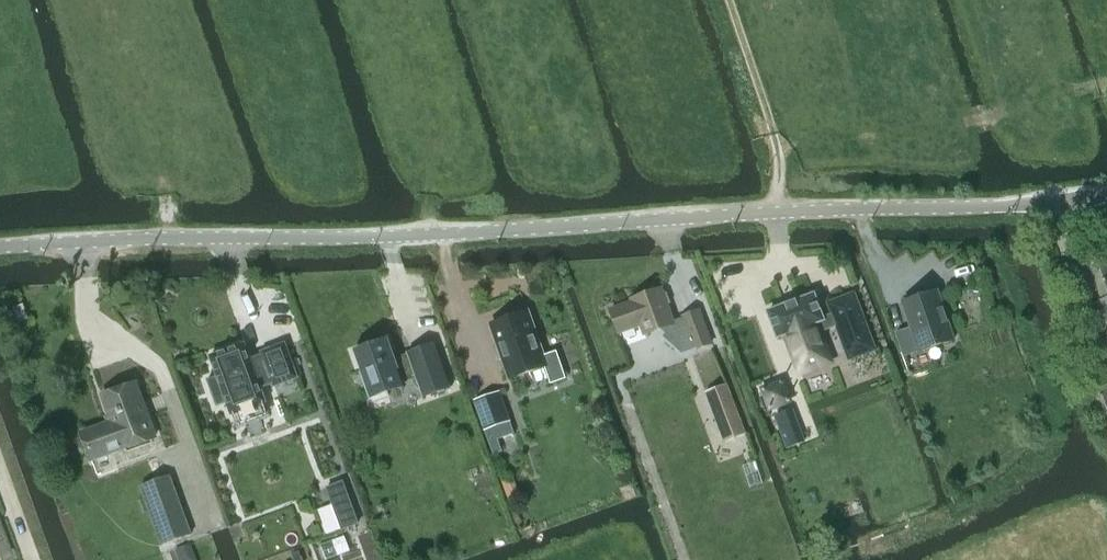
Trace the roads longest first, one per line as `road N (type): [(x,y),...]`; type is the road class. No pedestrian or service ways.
road 1 (tertiary): [(0,247),(433,236),(1049,204),(1106,194)]
road 2 (track): [(731,0),(776,142),(779,213)]

